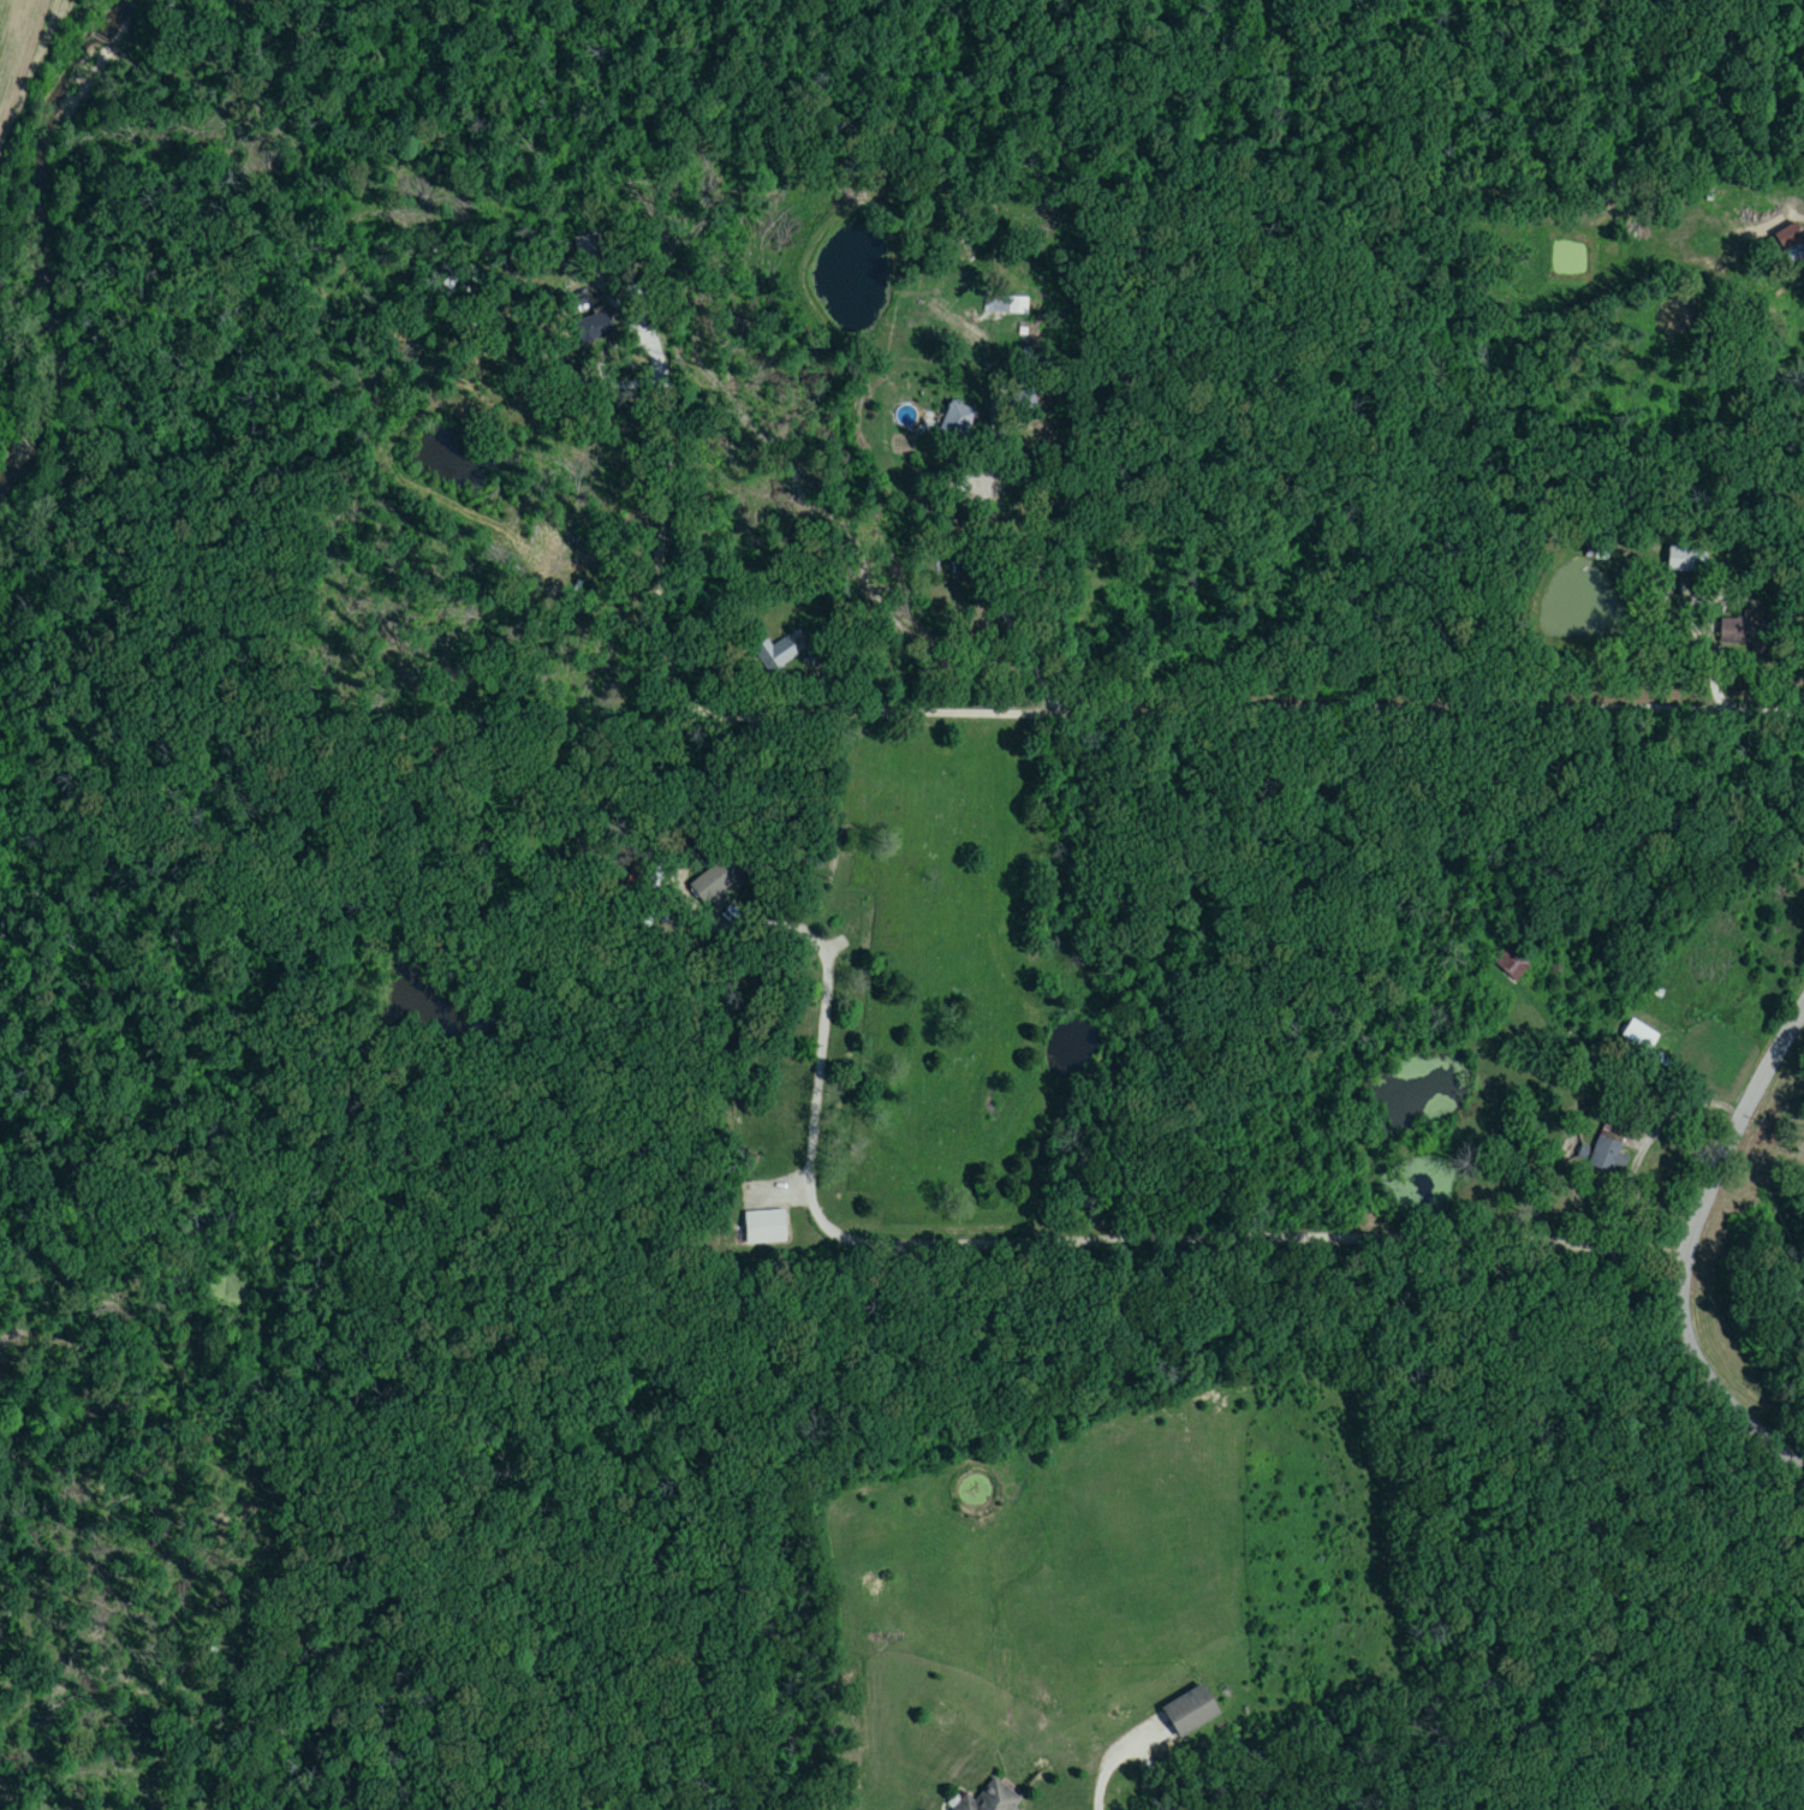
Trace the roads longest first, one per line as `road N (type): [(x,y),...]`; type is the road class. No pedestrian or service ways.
road 1 (residential): [(1803,1460),(1711,1381),(1684,1308),(1698,1216),(1722,1151),(1803,1008)]

